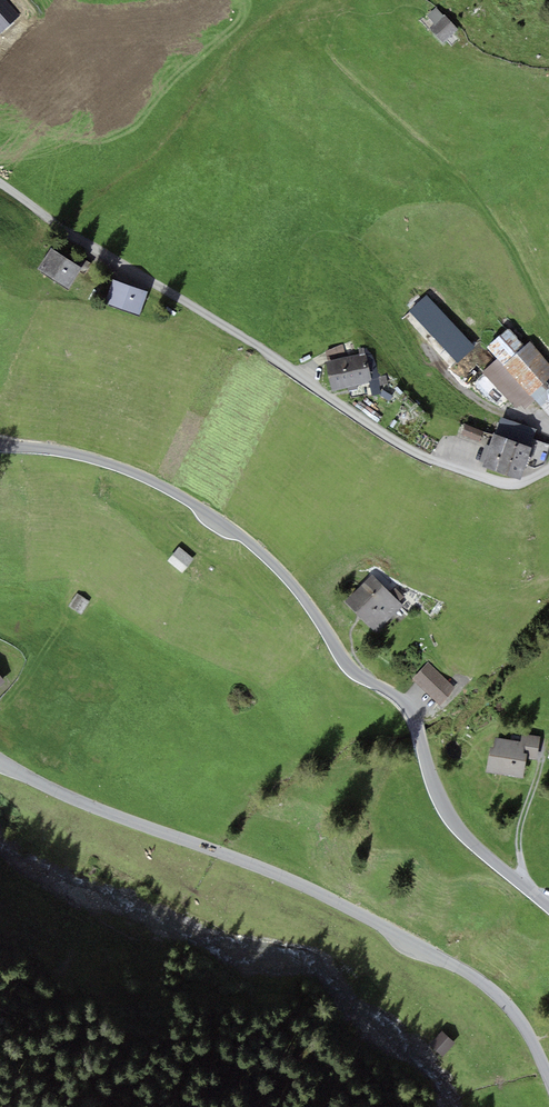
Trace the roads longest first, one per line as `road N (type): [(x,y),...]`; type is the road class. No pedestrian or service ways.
road 1 (tertiary): [(548,909),(452,822),(406,706),(352,670),(305,601),(247,540),(116,467),(0,442)]
road 2 (tertiary): [(0,760),(97,809),(321,894),(465,970),(522,1023),(548,1080)]
road 3 (residential): [(548,472),(501,485),(429,465),(0,186)]

